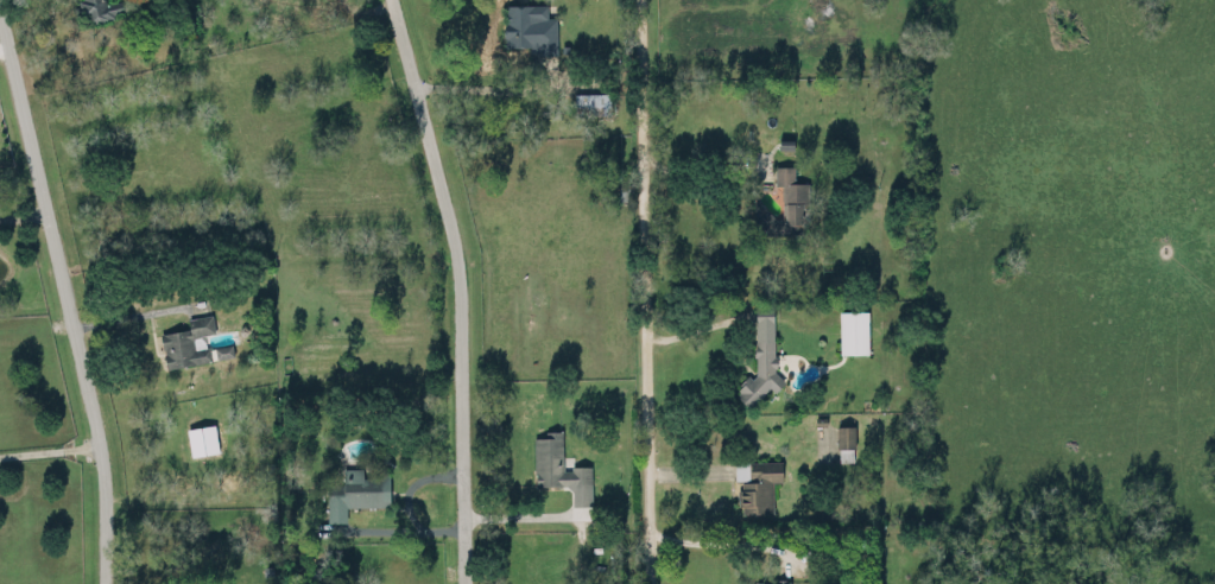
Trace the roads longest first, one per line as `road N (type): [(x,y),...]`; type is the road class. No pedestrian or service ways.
road 1 (residential): [(463,583),(455,242),(391,0)]
road 2 (residential): [(104,583),(102,465),(0,9)]
road 3 (residential): [(642,0),(650,583)]

